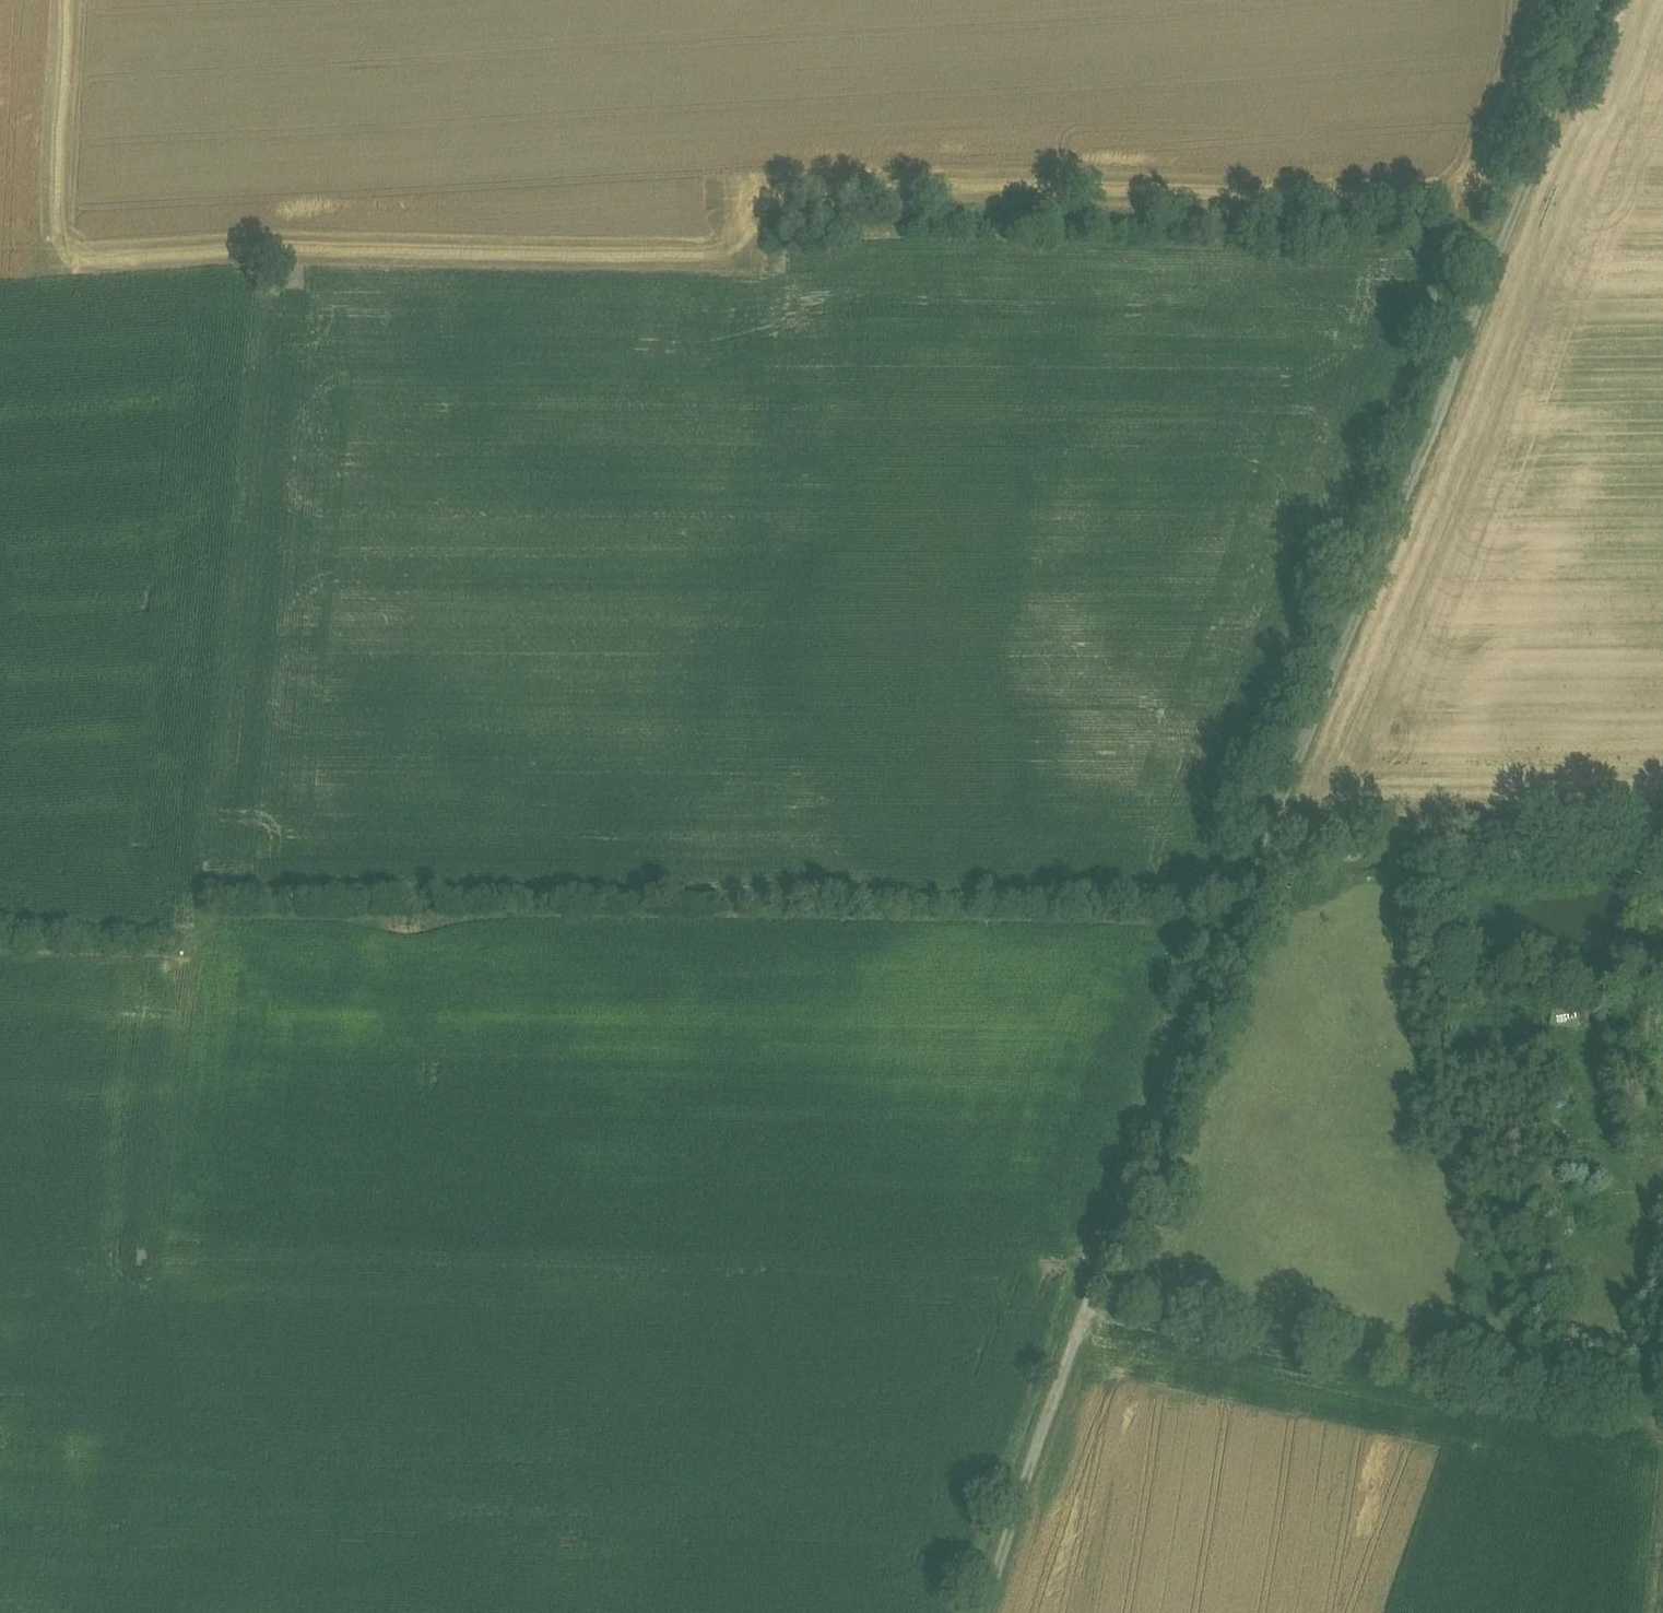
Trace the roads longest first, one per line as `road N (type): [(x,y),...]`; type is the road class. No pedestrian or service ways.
road 1 (unclassified): [(1599,0),(1115,1233),(997,1612)]

